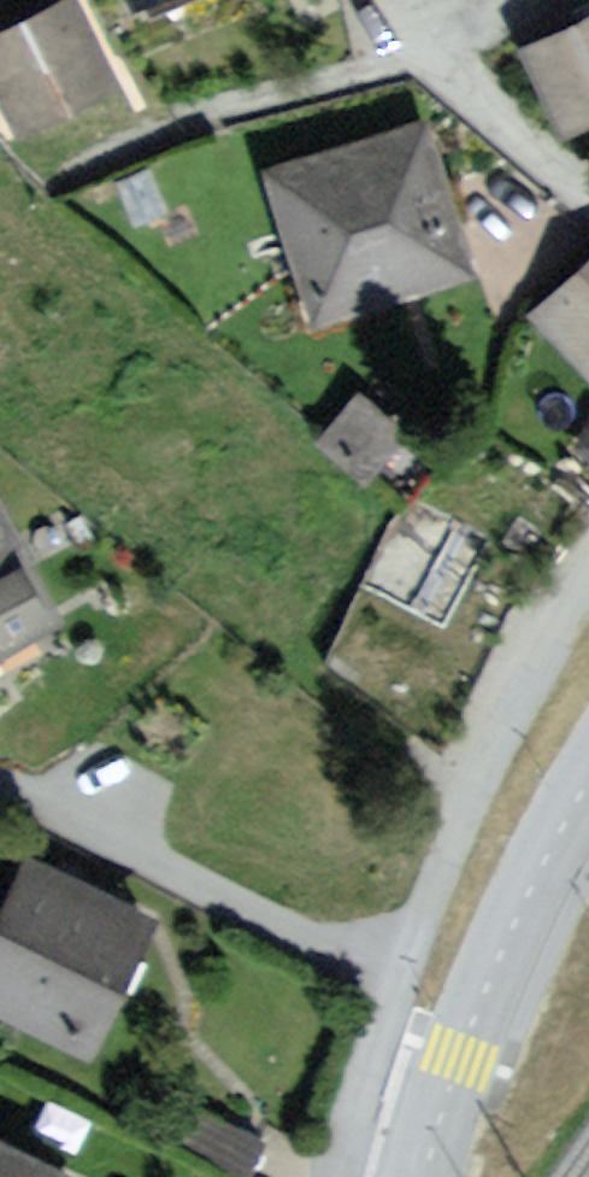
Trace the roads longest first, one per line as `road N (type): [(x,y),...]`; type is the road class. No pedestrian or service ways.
road 1 (residential): [(358,1176),(397,971),(570,582),(588,556)]
road 2 (tertiary): [(424,1176),(449,1085),(501,955),(588,786)]

